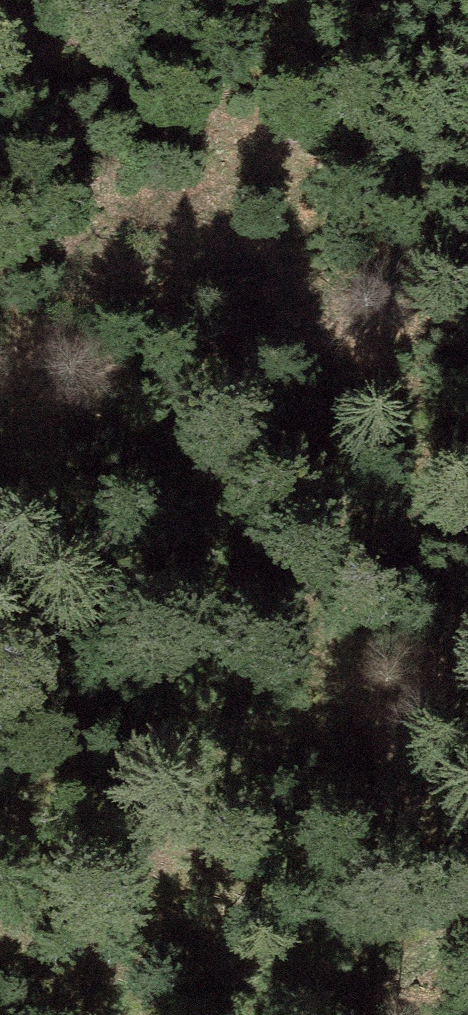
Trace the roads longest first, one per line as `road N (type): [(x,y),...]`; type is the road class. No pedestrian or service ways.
road 1 (track): [(467,587),(412,552),(14,396),(0,381)]
road 2 (track): [(0,268),(35,220),(303,50)]

